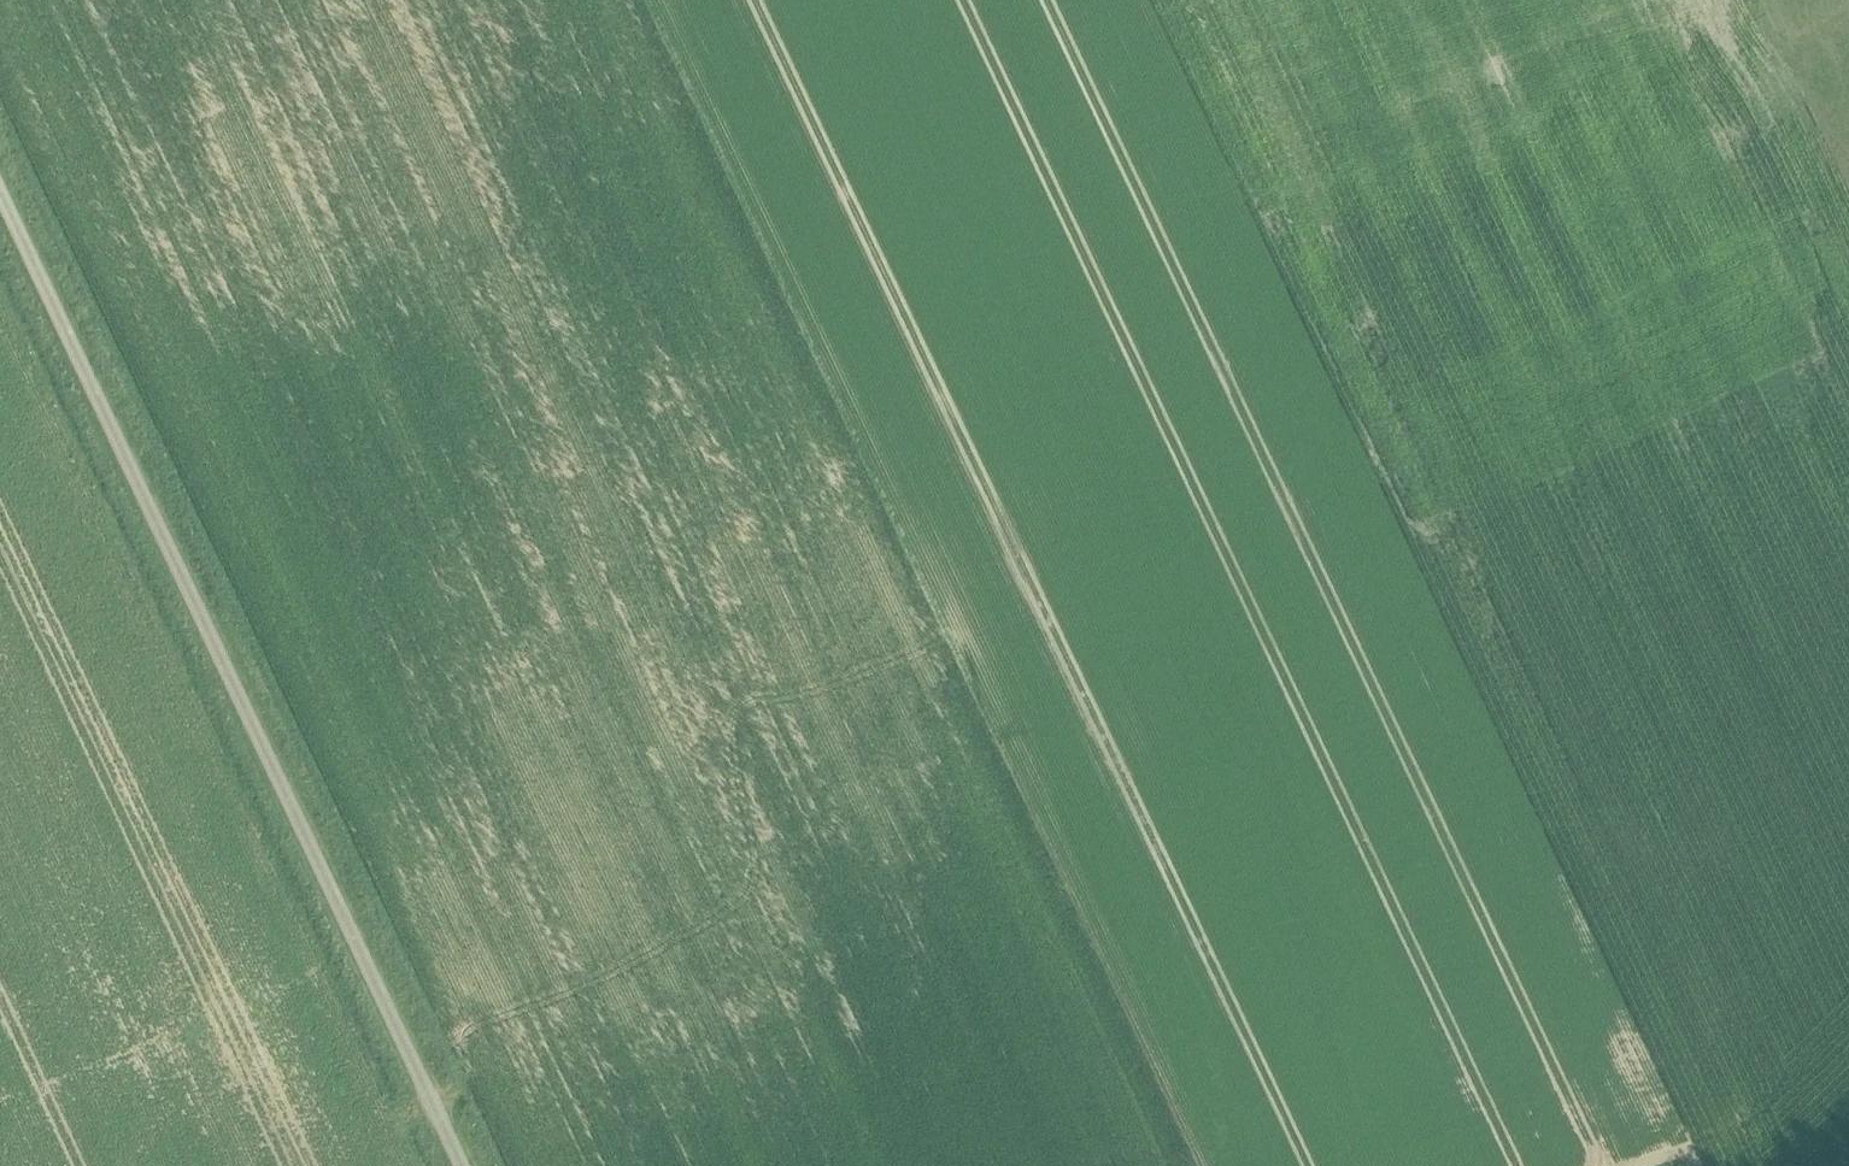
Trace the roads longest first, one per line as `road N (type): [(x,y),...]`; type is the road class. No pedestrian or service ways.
road 1 (unclassified): [(464,1165),(0,197)]

